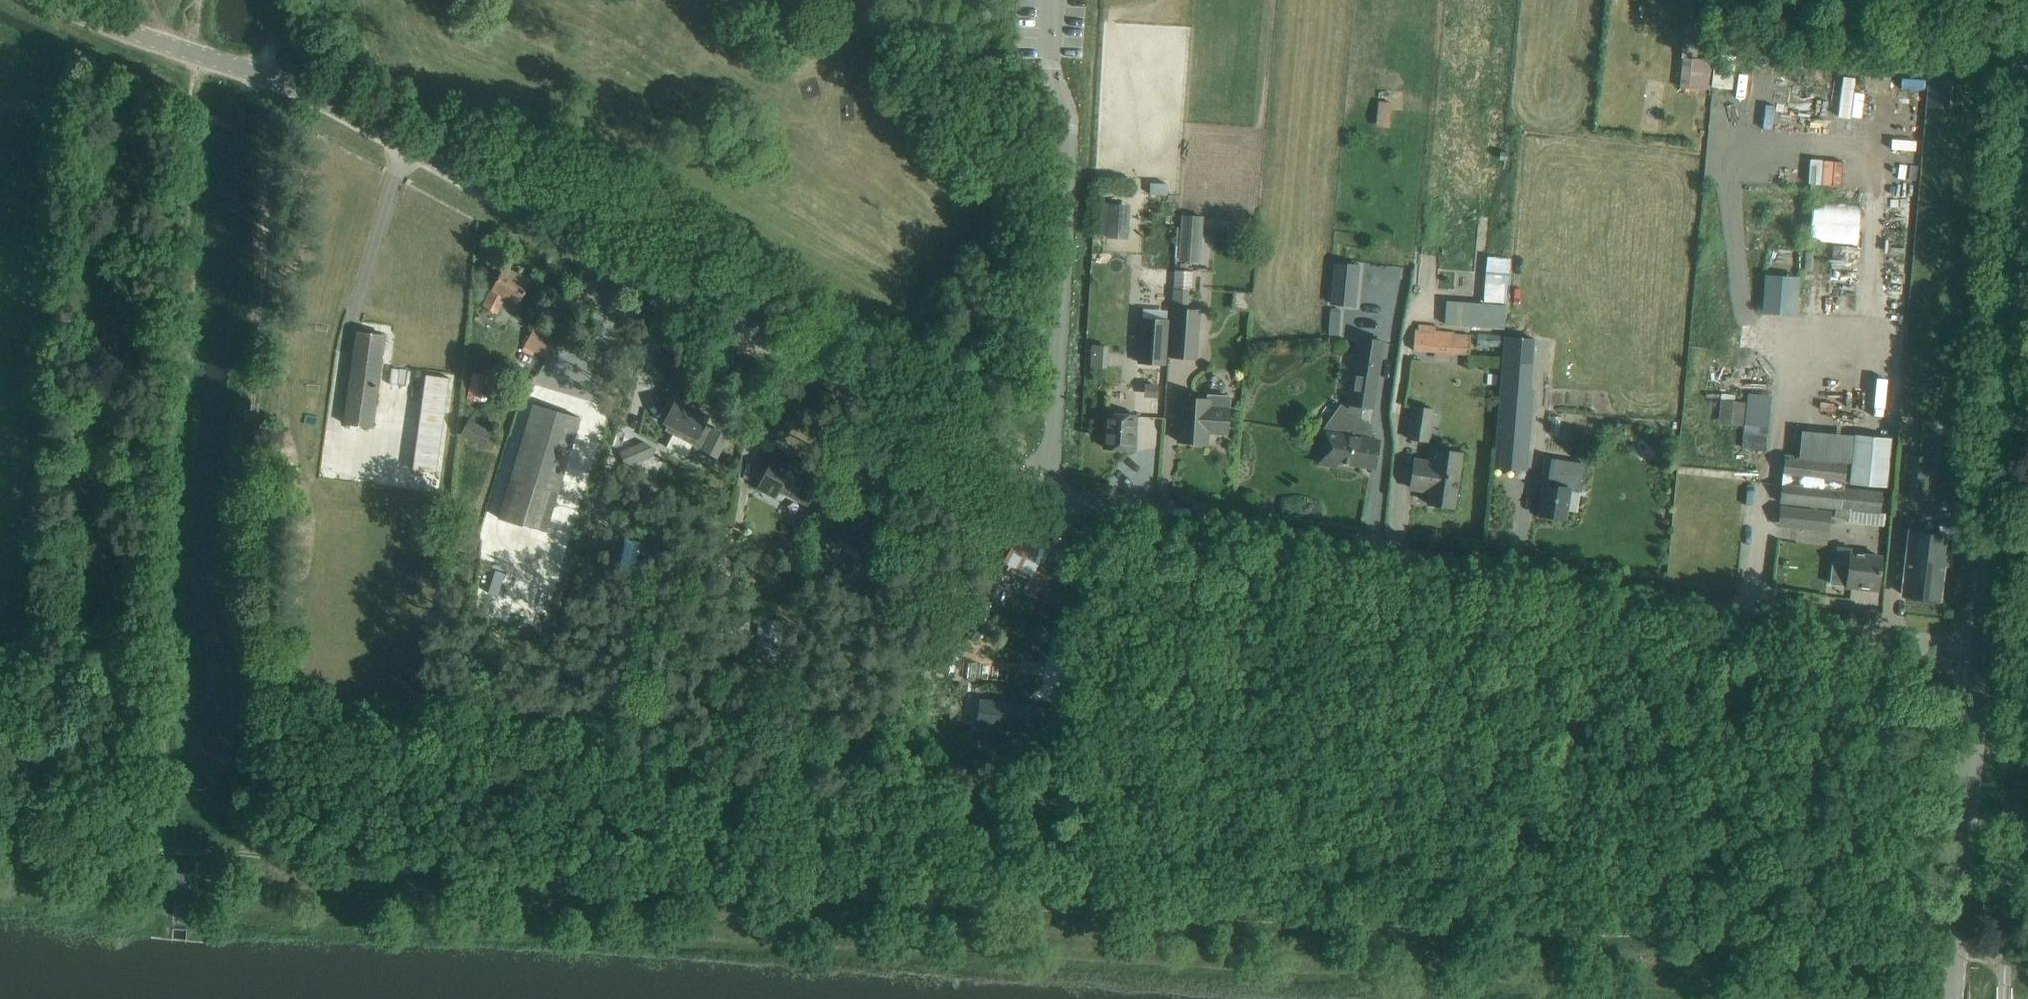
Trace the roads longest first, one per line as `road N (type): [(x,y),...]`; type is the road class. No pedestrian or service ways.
road 1 (track): [(2007,953),(515,870),(235,845)]
road 2 (unclassified): [(1051,494),(288,97),(36,0)]
road 3 (unclassified): [(1982,662),(1133,518),(1051,494)]
road 4 (track): [(167,787),(211,66)]
road 5 (tertiary): [(1982,662),(2027,124)]
road 6 (unclassified): [(1055,0),(1052,59),(1070,134),(1051,494)]
road 7 (tertiary): [(1953,998),(1982,662)]
road 8 (track): [(0,831),(164,840)]

